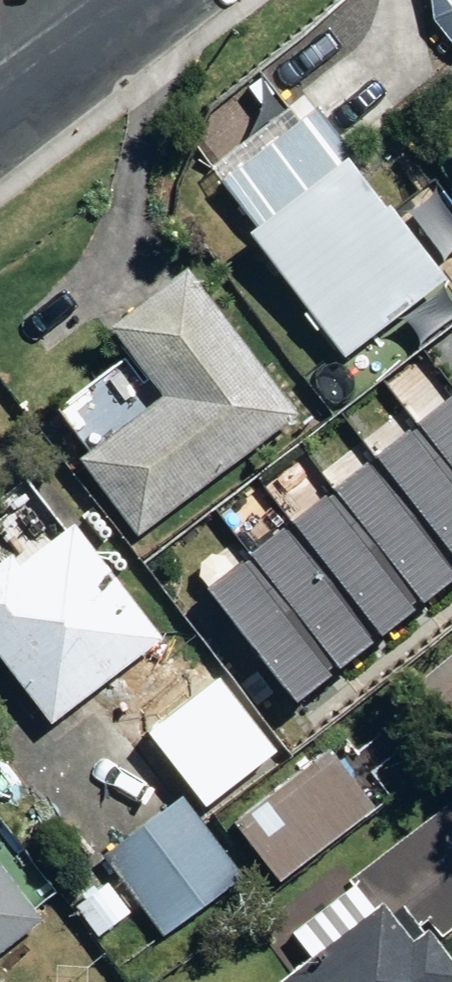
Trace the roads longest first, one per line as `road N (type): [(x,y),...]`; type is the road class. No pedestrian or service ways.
road 1 (residential): [(0,117),(151,0)]

